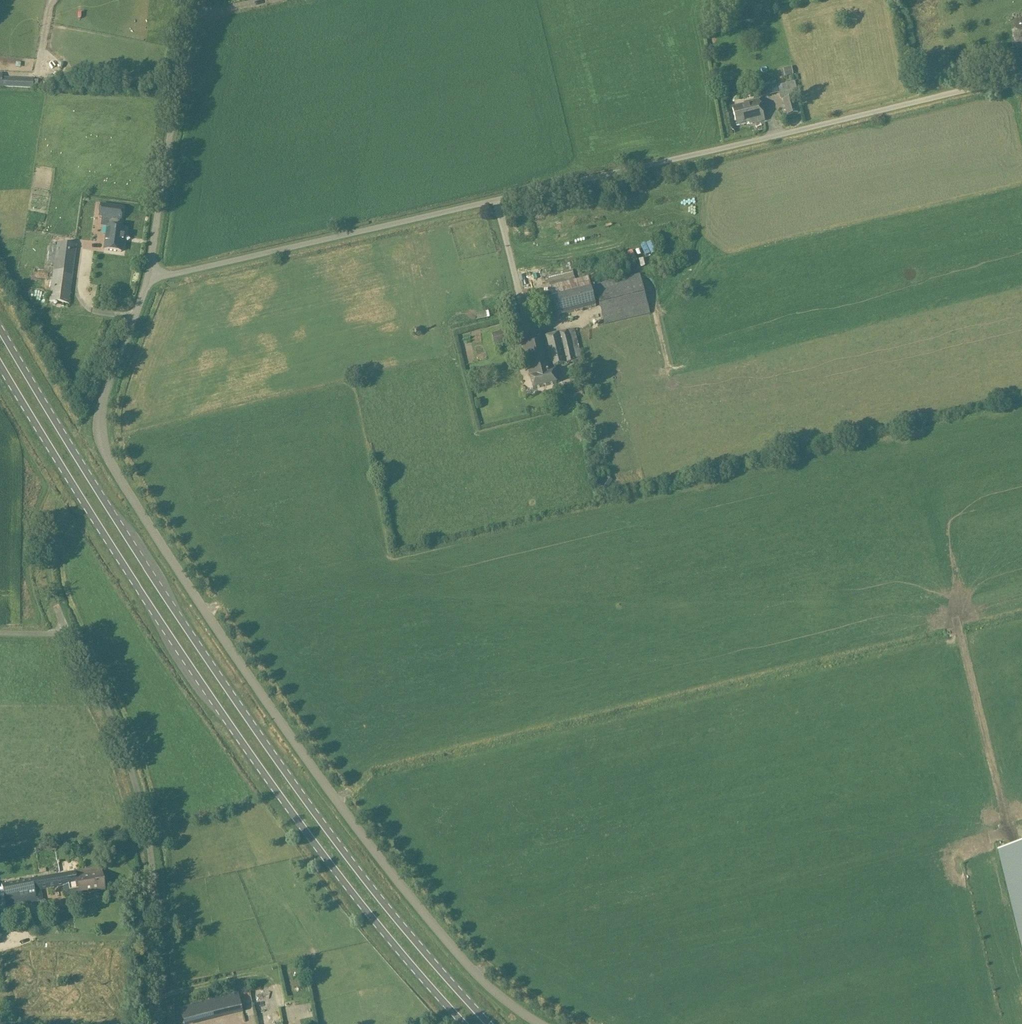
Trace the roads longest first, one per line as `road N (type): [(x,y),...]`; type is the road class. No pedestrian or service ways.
road 1 (unclassified): [(540,1023),(491,990),(416,904),(281,725),(108,462),(100,432),(103,401),(148,273)]
road 2 (unclassified): [(148,273),(257,256),(1021,77)]
road 3 (primary): [(490,1023),(294,784),(130,540),(0,328)]
road 4 (primary): [(0,364),(212,699),(355,896),(466,1023)]
road 5 (unclassified): [(157,1023),(154,905),(139,798),(55,606)]
road 6 (unclassified): [(148,273),(198,0)]
road 7 (track): [(668,370),(637,242),(514,268)]
road 8 (track): [(655,309),(697,272),(711,196),(710,151)]
road 9 (track): [(275,985),(253,973),(157,994)]

